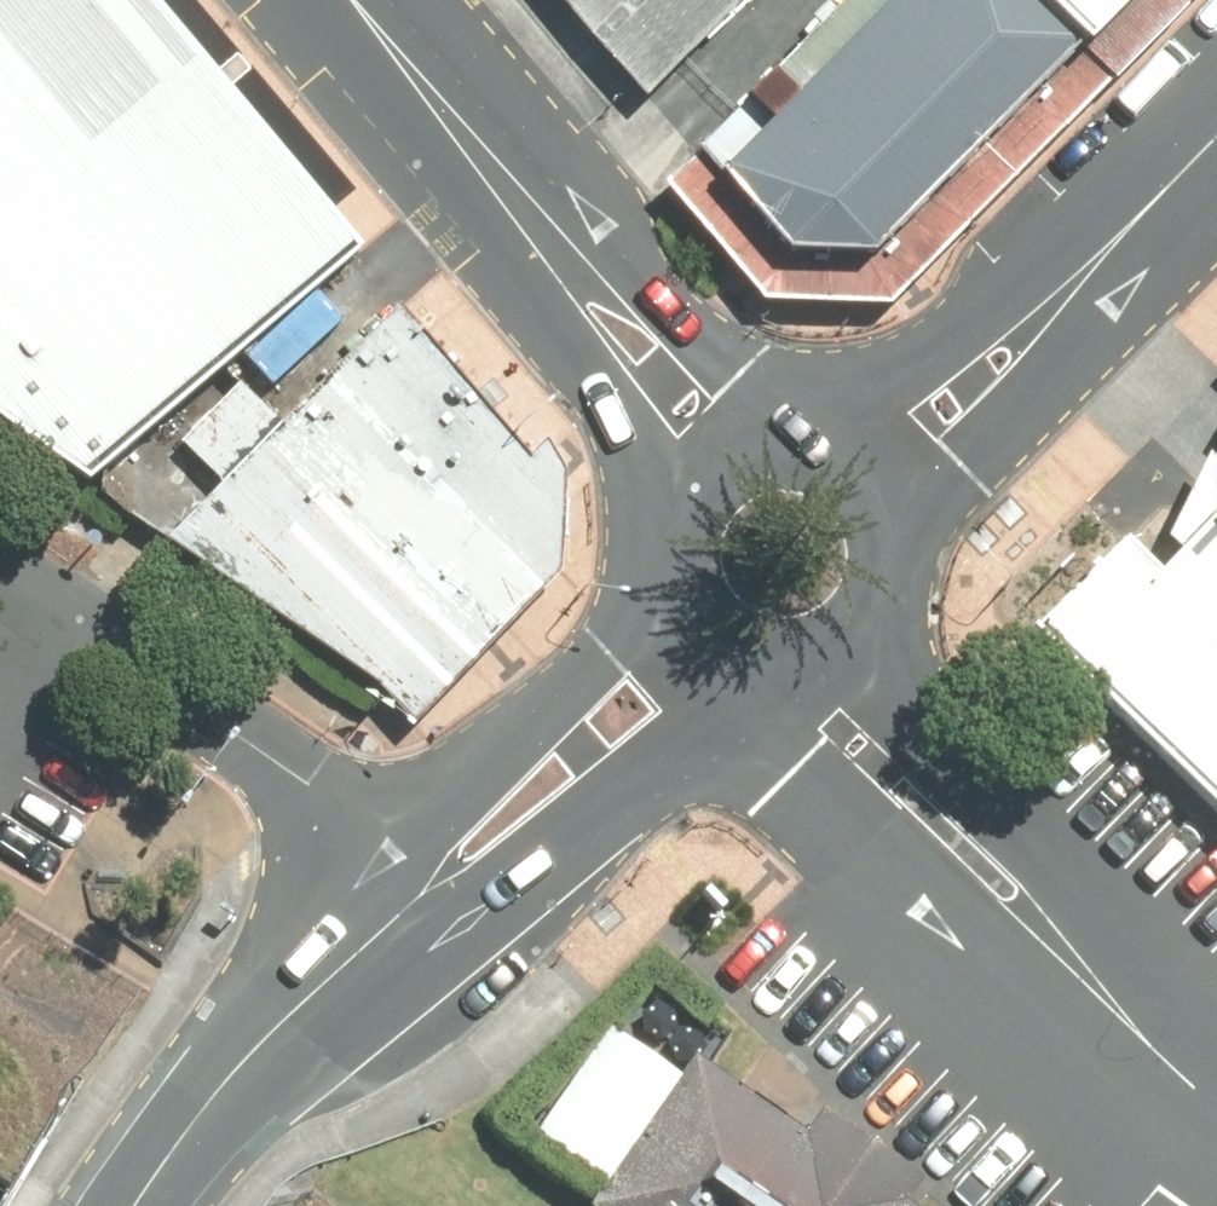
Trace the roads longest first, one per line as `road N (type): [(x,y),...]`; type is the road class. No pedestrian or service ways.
road 1 (tertiary): [(398,63),(493,119),(812,443)]
road 2 (unclassified): [(392,920),(365,845),(322,787),(0,568)]
road 3 (tertiary): [(689,486),(643,453),(425,163),(398,63)]
road 4 (tertiary): [(761,673),(506,891),(392,920)]
road 5 (tertiary): [(392,920),(433,824),(603,654),(678,613)]
road 6 (tertiary): [(132,1205),(258,1038),(392,920)]
road 7 (tertiary): [(1024,332),(1216,134)]
road 8 (tertiary): [(1024,332),(1004,432),(896,525)]
road 9 (tertiary): [(831,450),(875,382),(944,336),(1024,332)]
road 10 (tertiary): [(896,525),(893,601),(858,649),(795,675),(761,673)]
road 11 (tertiary): [(689,486),(744,446),(812,443)]
road 12 (tertiary): [(678,613),(664,548),(689,486)]

